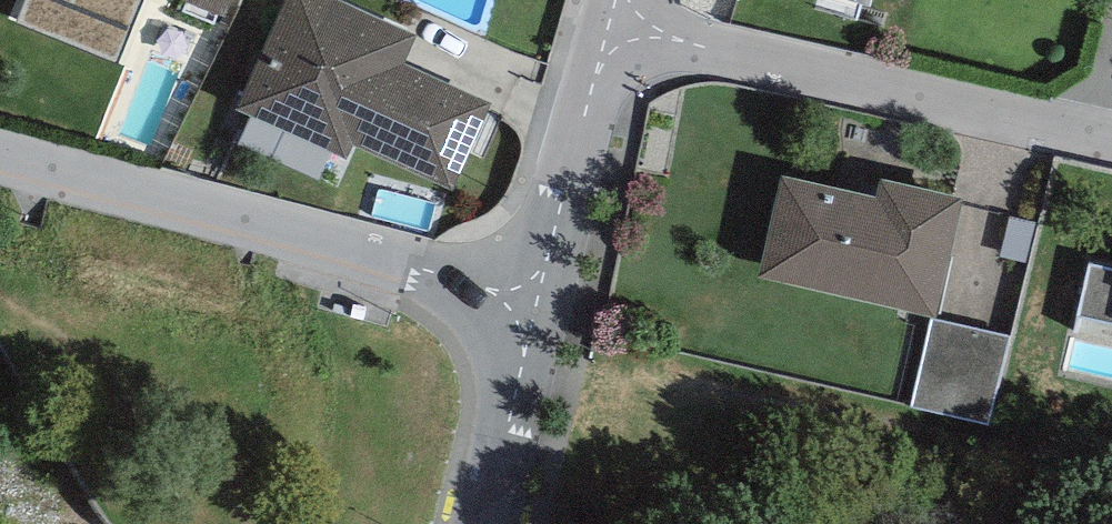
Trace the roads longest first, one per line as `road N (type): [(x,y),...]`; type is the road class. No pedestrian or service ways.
road 1 (residential): [(0,160),(534,306)]
road 2 (residential): [(614,15),(1111,132)]
road 3 (residential): [(614,15),(534,306)]
road 4 (residential): [(534,306),(481,523)]

